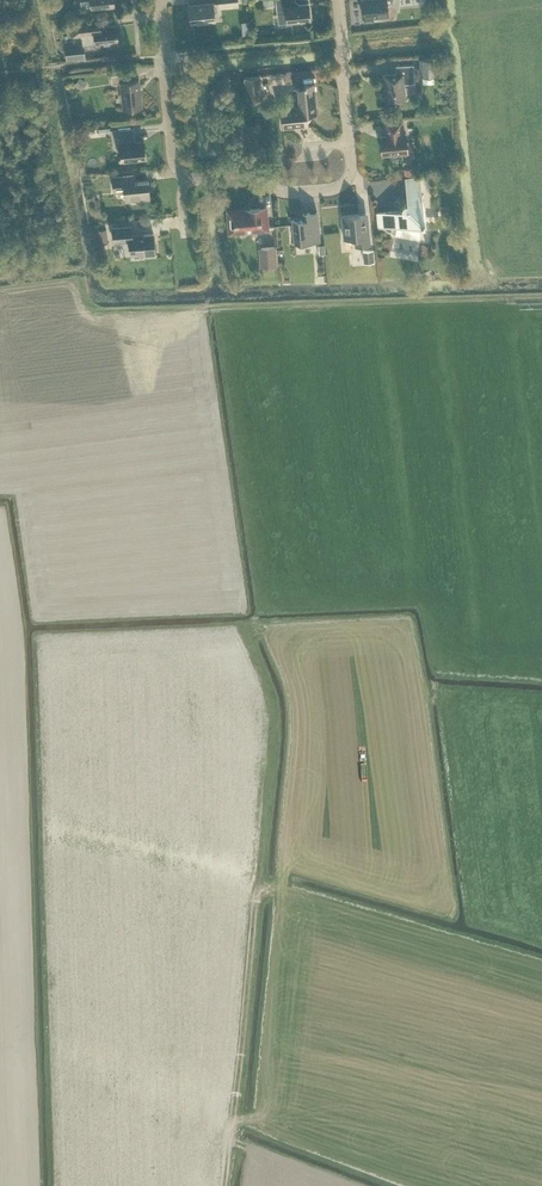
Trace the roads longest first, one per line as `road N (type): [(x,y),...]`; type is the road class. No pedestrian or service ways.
road 1 (residential): [(183,179),(242,174),(283,193),(337,188),(351,173),(337,0)]
road 2 (track): [(541,294),(209,306)]
road 3 (residential): [(183,179),(174,165),(160,0)]

